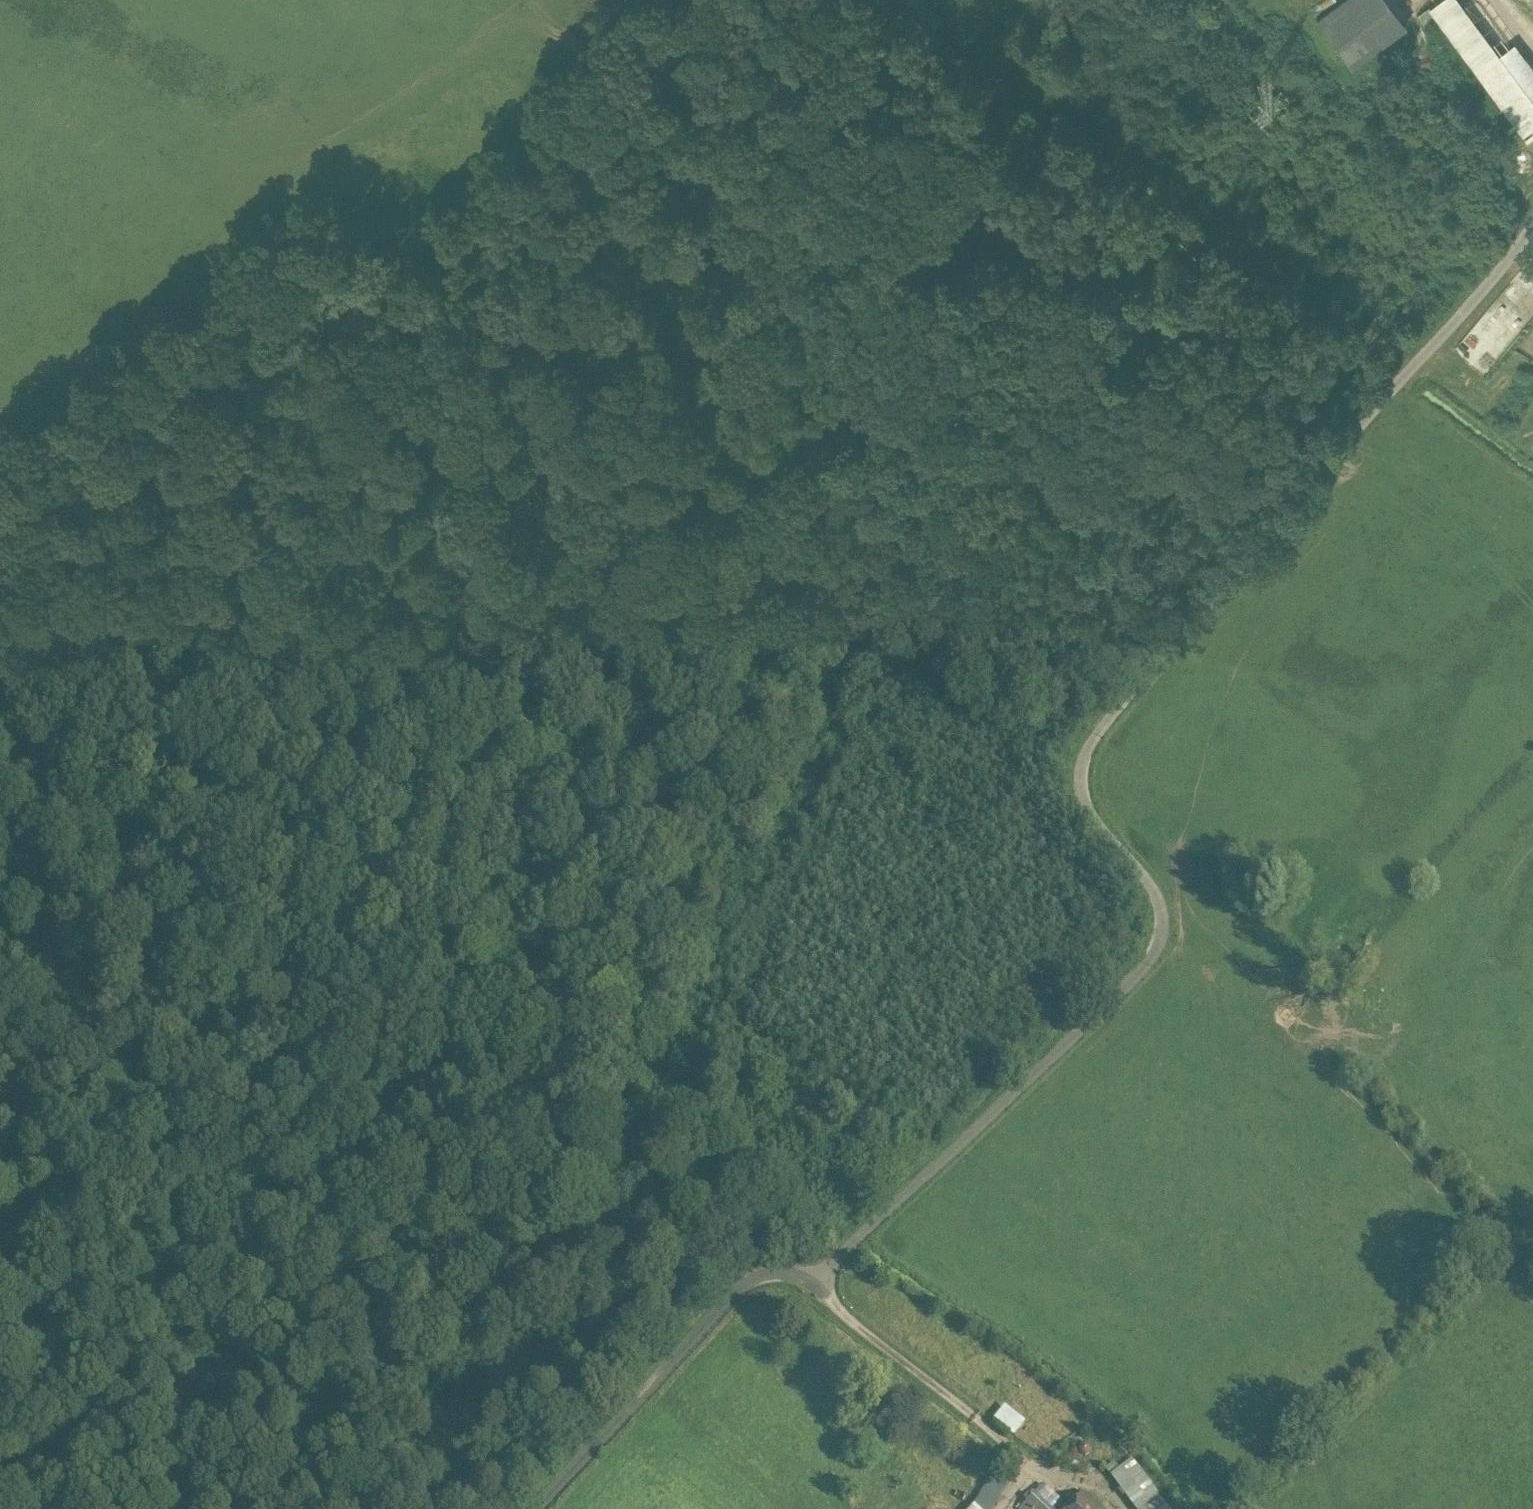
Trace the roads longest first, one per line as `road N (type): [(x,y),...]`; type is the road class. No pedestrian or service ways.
road 1 (track): [(1532,224),(1090,736),(1075,778),(1087,817),(1149,877),(1167,917),(1157,964),(808,1282)]
road 2 (track): [(808,1282),(1008,1440),(1043,1477)]
road 3 (track): [(1532,354),(1522,350),(1499,380),(1469,385),(1427,350)]
road 4 (track): [(1014,1508),(1043,1477),(1112,1488),(1124,1505)]

